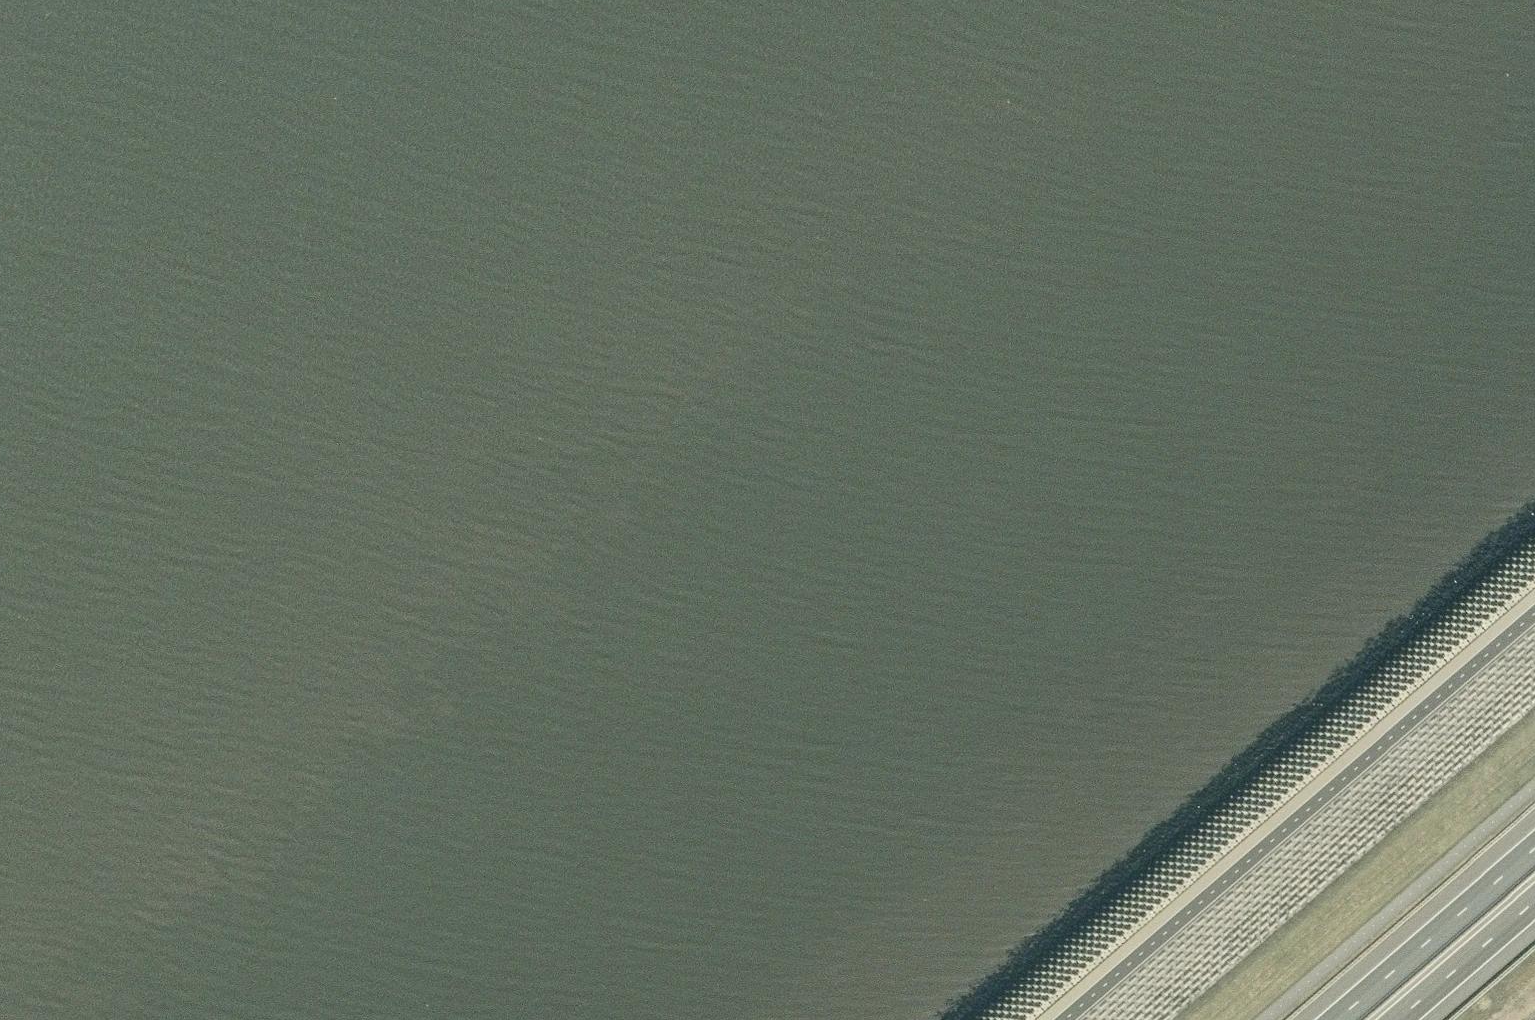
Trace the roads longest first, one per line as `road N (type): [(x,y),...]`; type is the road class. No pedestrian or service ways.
road 1 (motorway): [(1534,845),(1333,1019)]
road 2 (motorway): [(1400,1019),(1534,904)]

